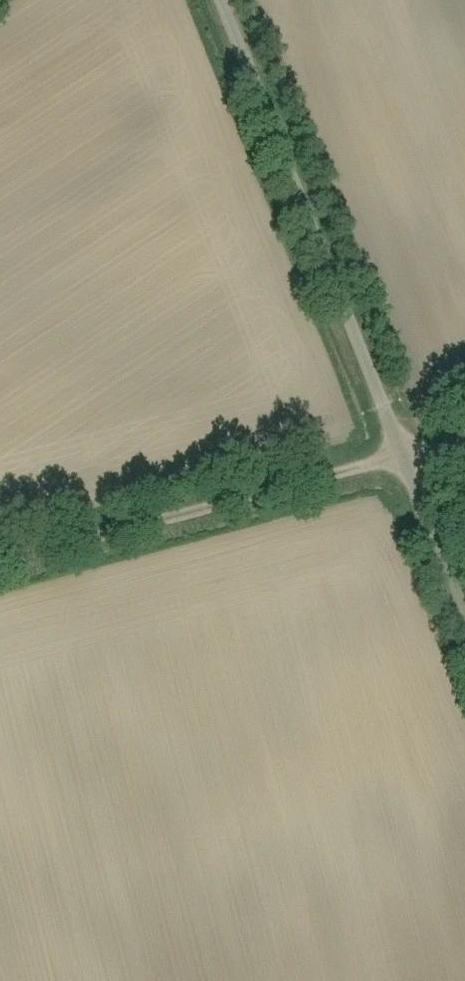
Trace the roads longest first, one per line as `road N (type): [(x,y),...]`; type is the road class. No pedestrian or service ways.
road 1 (unclassified): [(231,0),(464,594)]
road 2 (track): [(464,439),(0,560)]

